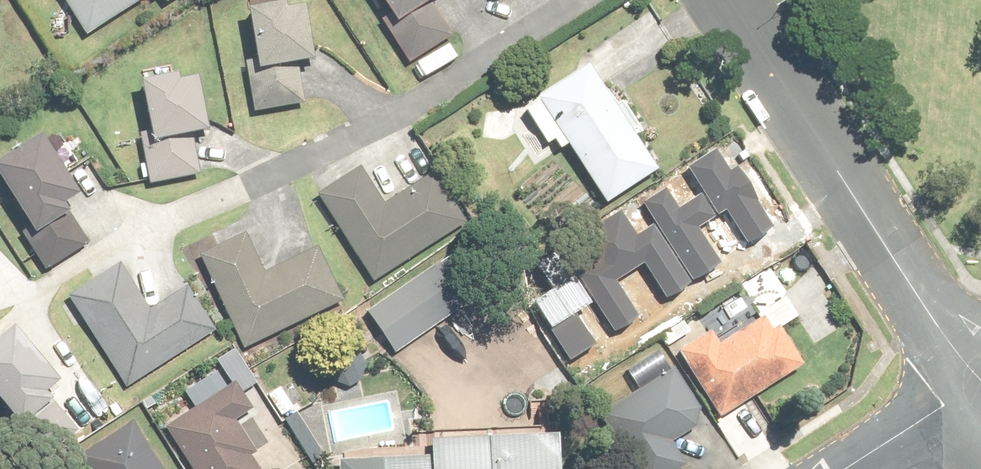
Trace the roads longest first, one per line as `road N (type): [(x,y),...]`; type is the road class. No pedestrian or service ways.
road 1 (residential): [(735,0),(938,327),(980,360)]
road 2 (unclassified): [(852,468),(928,421),(980,420)]

